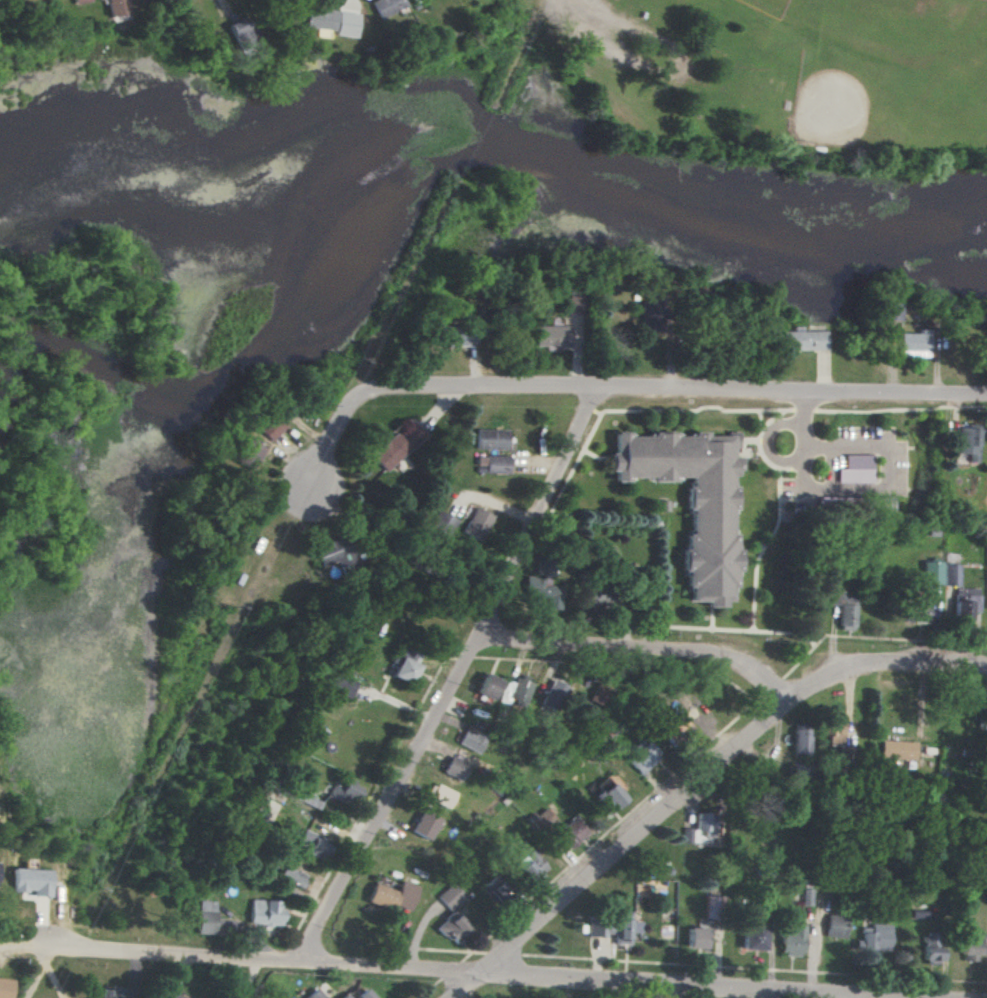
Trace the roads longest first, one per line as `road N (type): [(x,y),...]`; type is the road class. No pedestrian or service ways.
road 1 (residential): [(887,997),(0,944)]
road 2 (residential): [(986,399),(401,385),(357,401),(311,484)]
road 3 (residential): [(599,387),(459,686),(306,962)]
road 4 (residential): [(456,997),(788,704)]
road 5 (residential): [(788,704),(764,670),(727,654),(480,640)]
road 6 (residential): [(986,668),(862,668),(788,704)]

